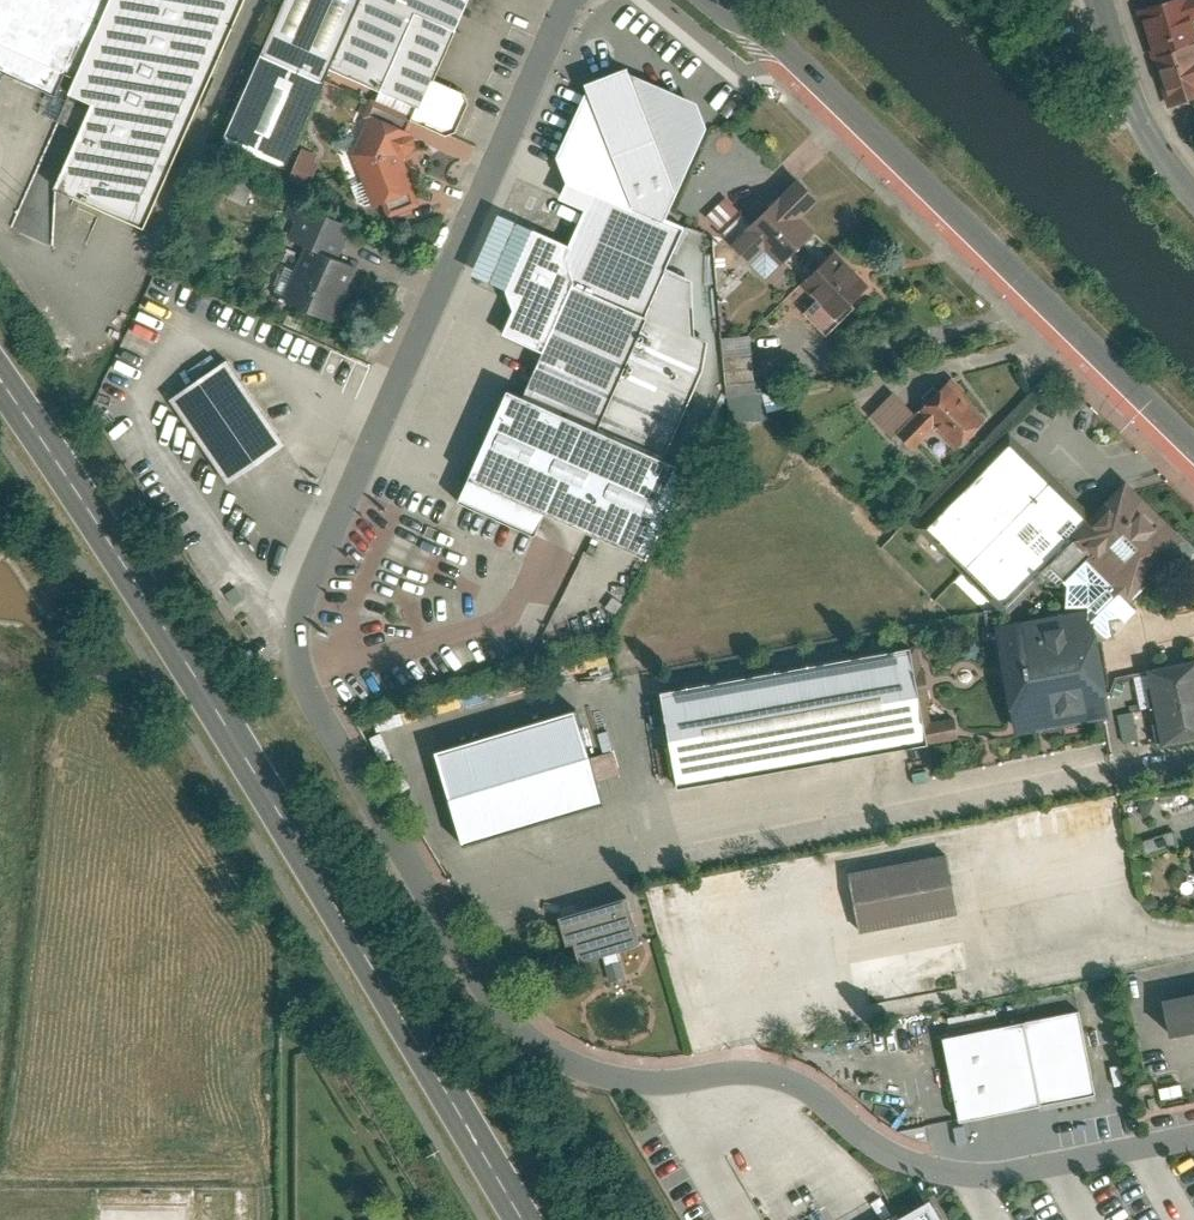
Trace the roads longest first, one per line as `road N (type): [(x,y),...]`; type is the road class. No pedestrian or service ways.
road 1 (residential): [(541,0),(280,592),(279,651),(304,714),(433,925),(502,1023),(537,1051),(609,1079),(649,1084),(720,1074),(788,1079),(880,1152),(962,1179),(1193,1138)]
road 2 (primary): [(0,396),(175,652),(513,1219)]
road 3 (residential): [(716,0),(1193,460)]
road 4 (secondary): [(1193,199),(1154,153),(1136,118),(1098,0)]

